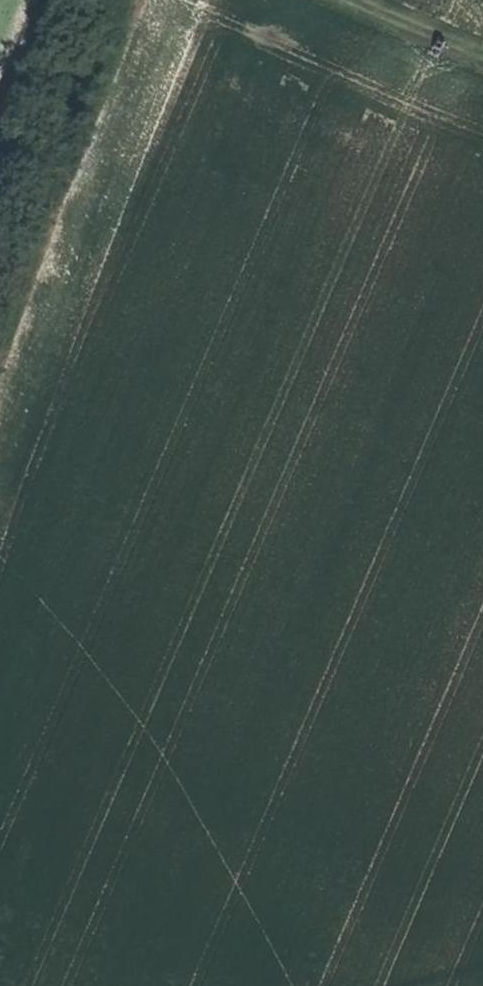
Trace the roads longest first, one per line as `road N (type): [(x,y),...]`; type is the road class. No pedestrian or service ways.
road 1 (track): [(354,0),(482,51)]

